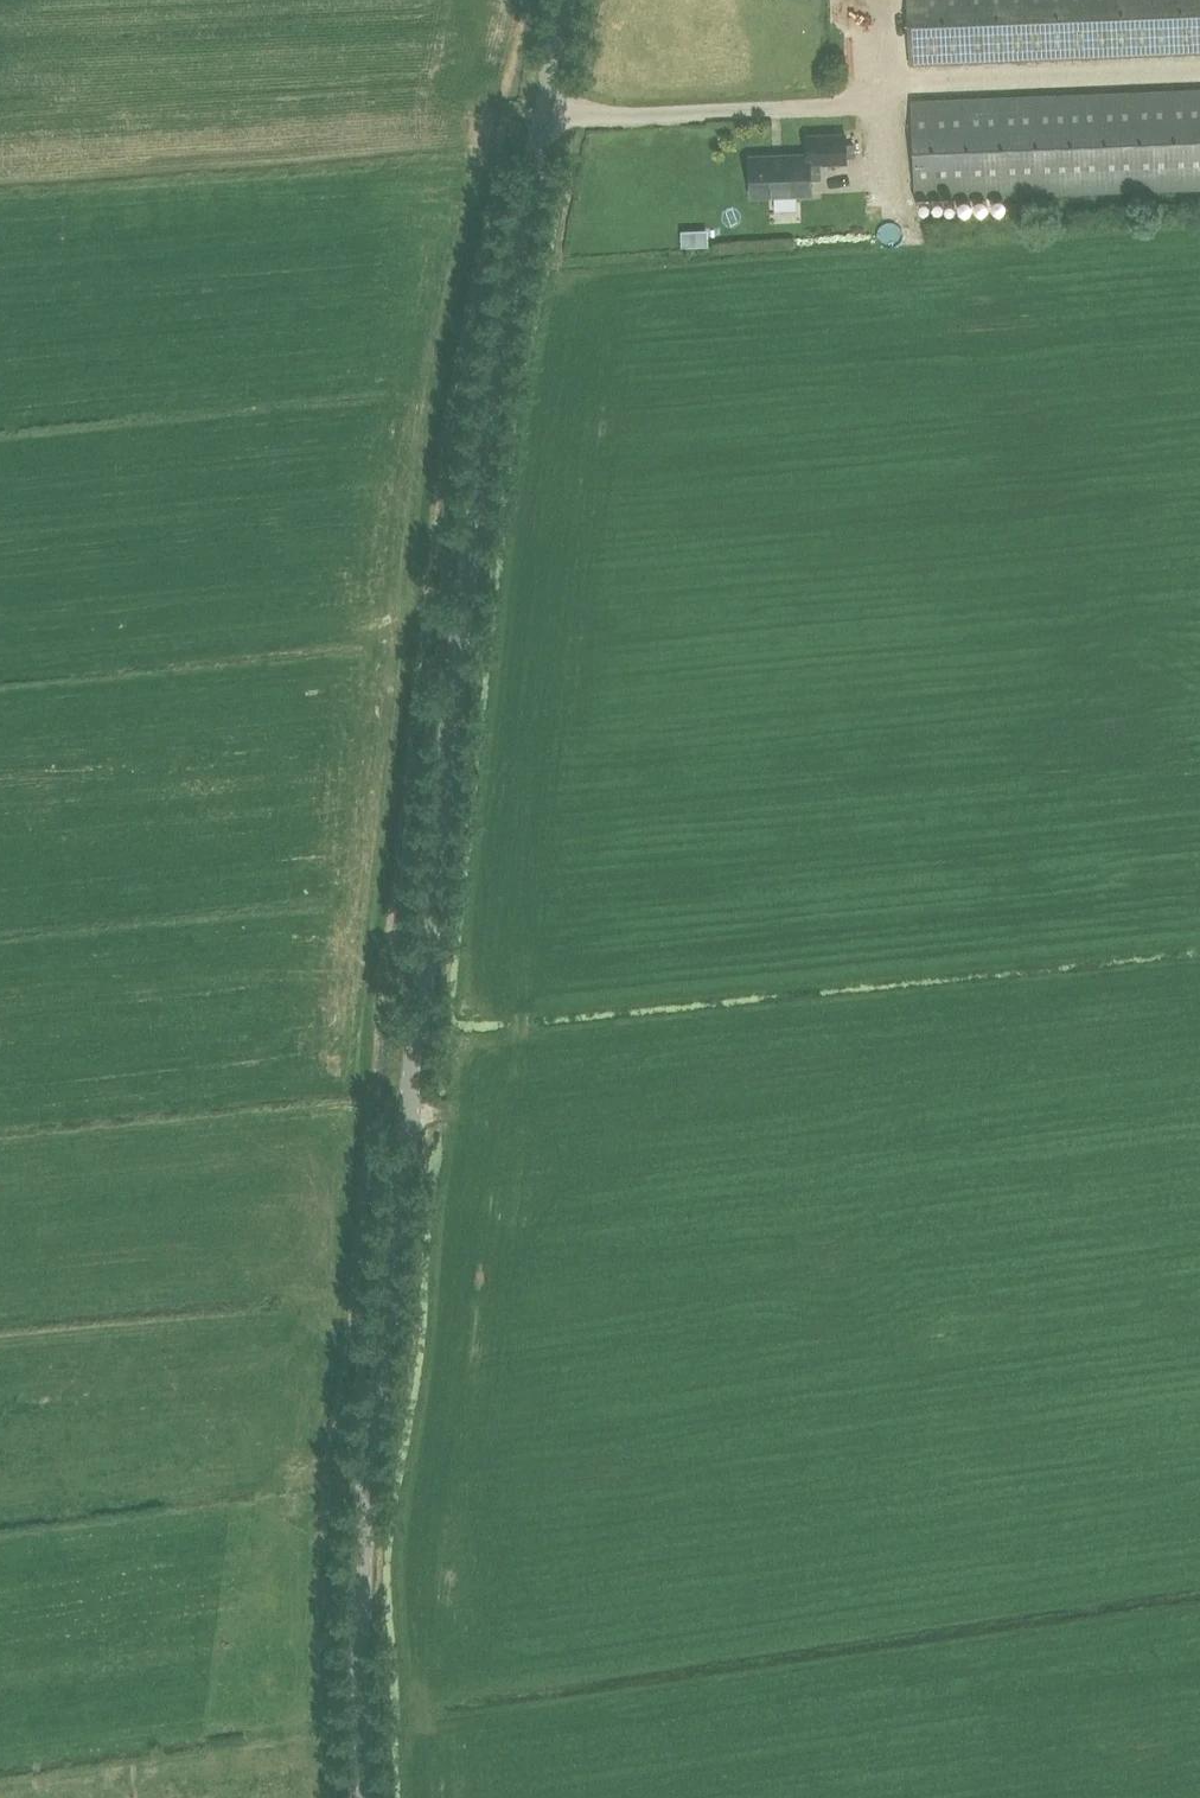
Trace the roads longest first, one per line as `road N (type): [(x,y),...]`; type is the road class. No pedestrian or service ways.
road 1 (tertiary): [(370,1797),(361,1560),(423,927),(470,522),(564,0)]

